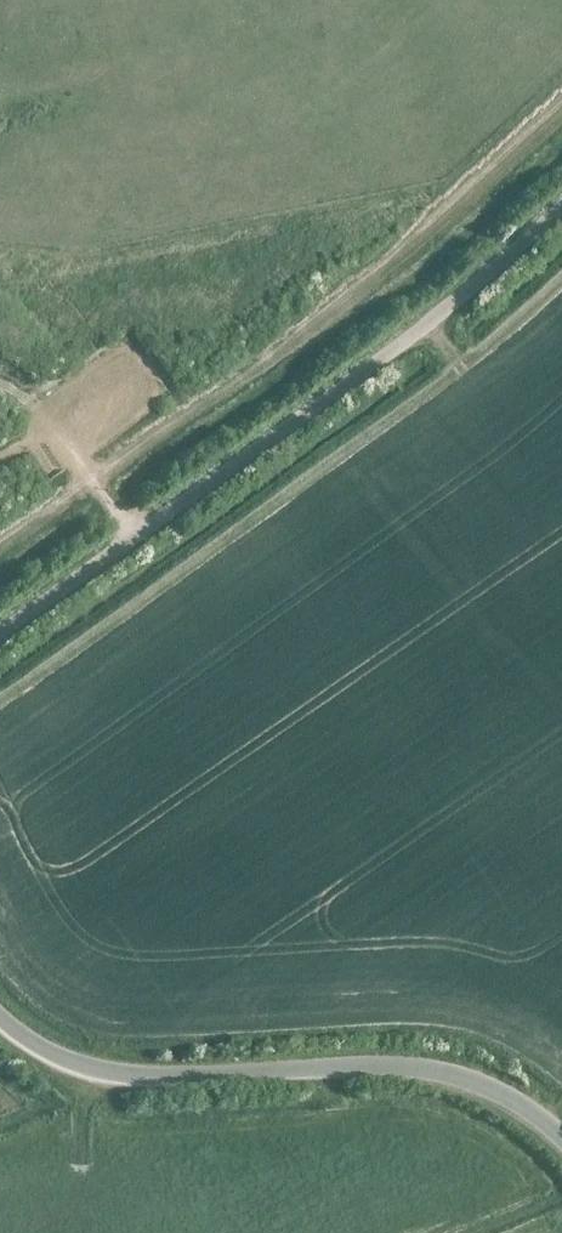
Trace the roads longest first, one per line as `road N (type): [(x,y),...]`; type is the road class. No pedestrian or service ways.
road 1 (unclassified): [(0,635),(332,406),(561,207)]
road 2 (unclassified): [(561,1134),(501,1093),(435,1071),(141,1078),(91,1070),(28,1045),(0,1019)]

